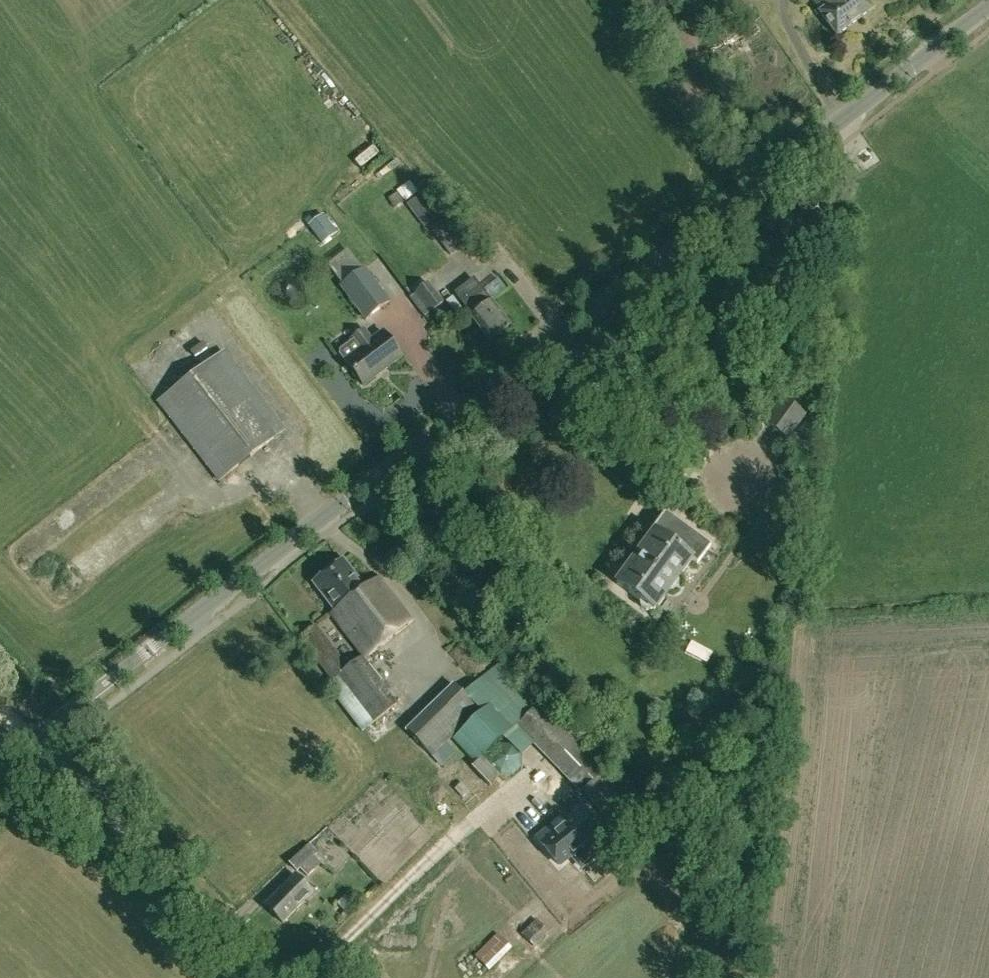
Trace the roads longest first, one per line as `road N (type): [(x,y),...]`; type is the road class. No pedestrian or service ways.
road 1 (tertiary): [(33,741),(988,8)]
road 2 (unclassified): [(270,977),(33,741)]

